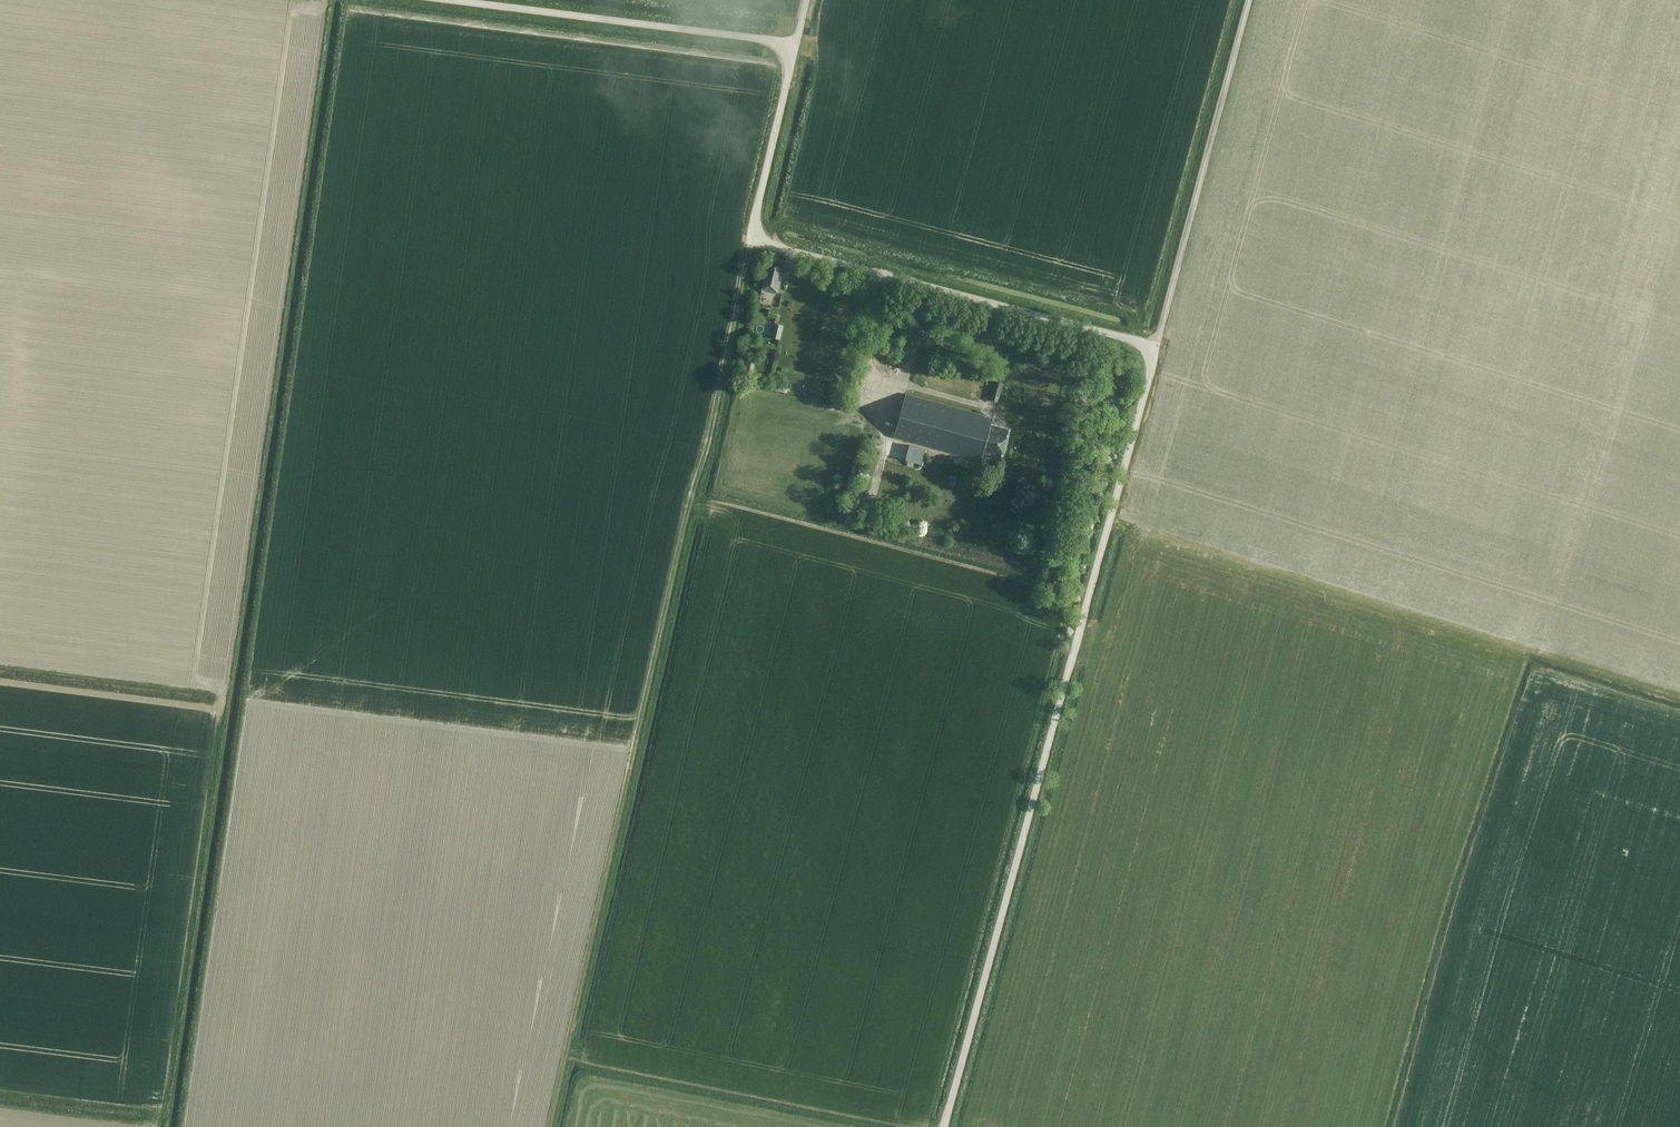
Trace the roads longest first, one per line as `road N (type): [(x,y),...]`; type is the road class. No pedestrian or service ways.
road 1 (unclassified): [(944,1126),(1155,347),(751,236),(795,43),(453,0)]

